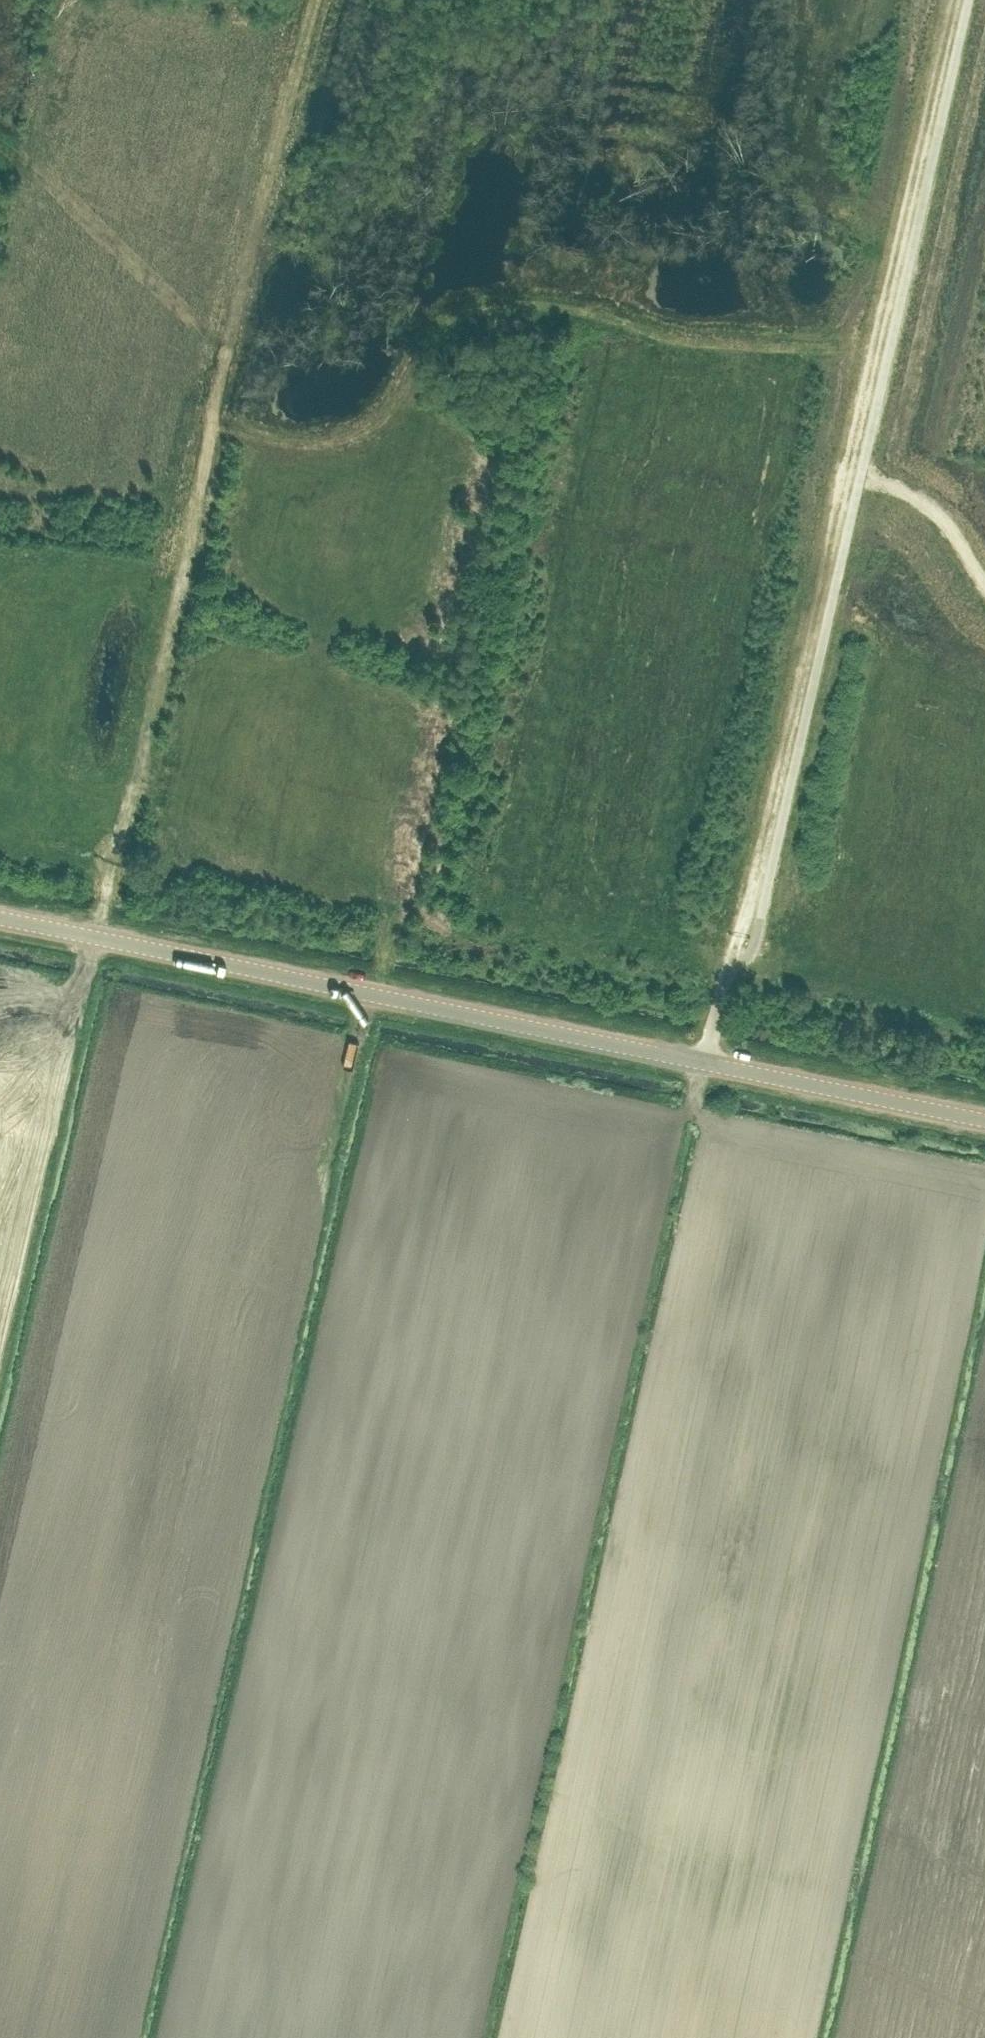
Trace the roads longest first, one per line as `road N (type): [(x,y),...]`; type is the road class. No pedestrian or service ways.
road 1 (unclassified): [(704,1061),(0,917)]
road 2 (track): [(723,994),(843,477)]
road 3 (track): [(843,477),(951,0)]
road 4 (unclassified): [(984,1119),(704,1061)]
road 5 (track): [(984,587),(923,498),(843,477)]

